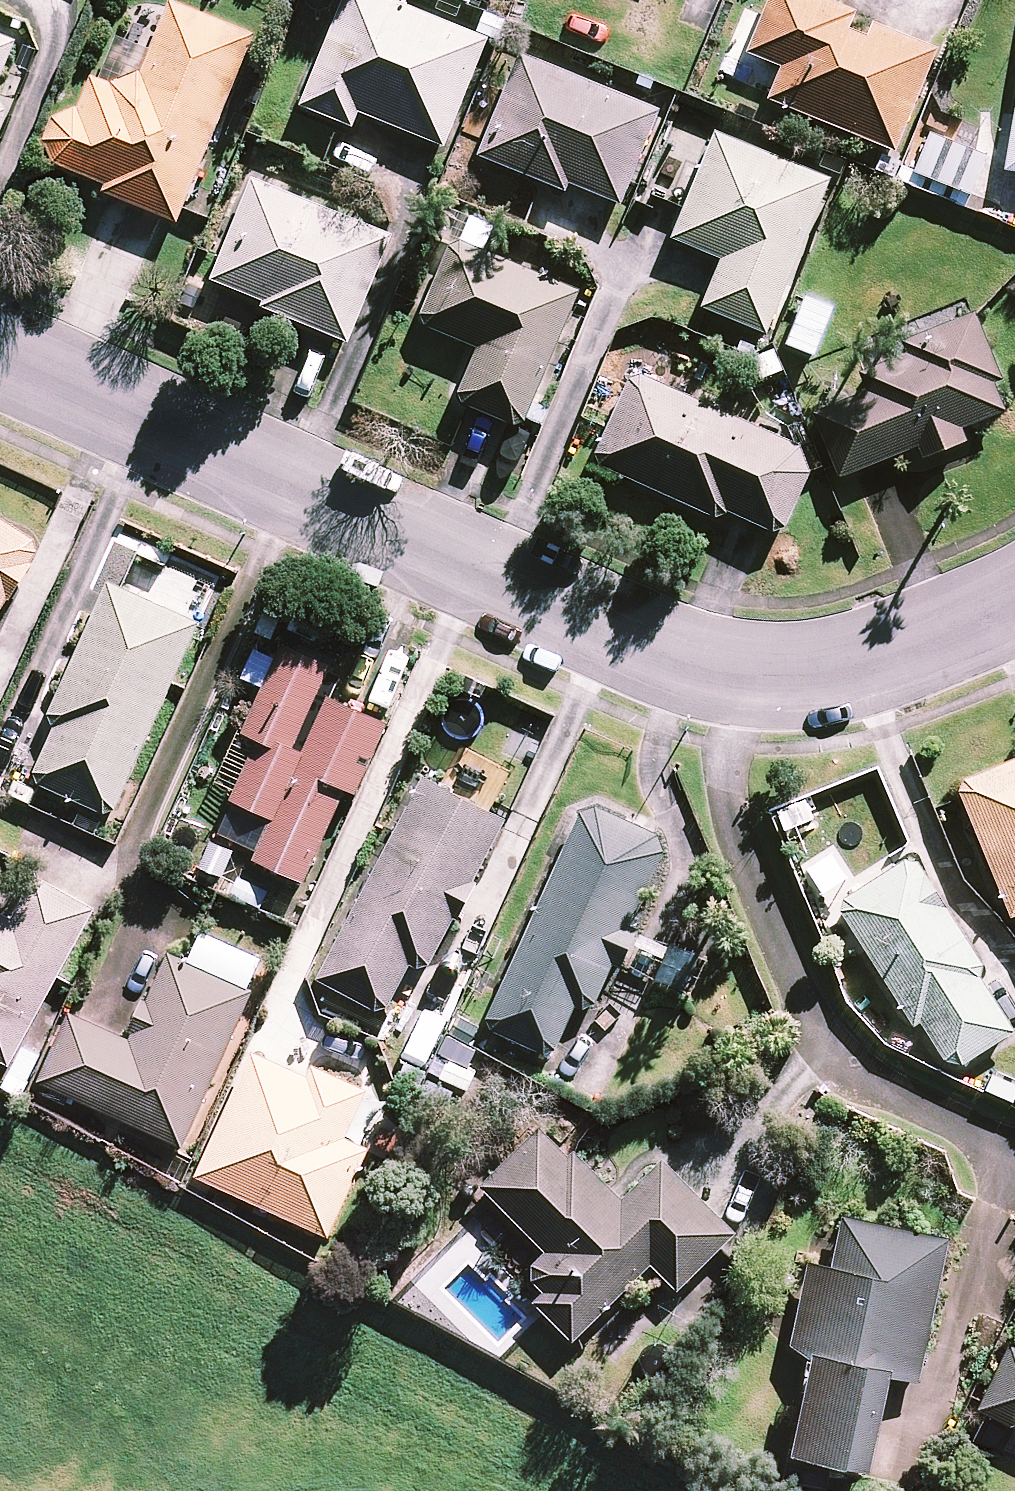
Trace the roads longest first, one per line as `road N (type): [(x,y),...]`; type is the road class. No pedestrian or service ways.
road 1 (residential): [(0,340),(704,648),(792,656),(880,648),(1014,591)]

